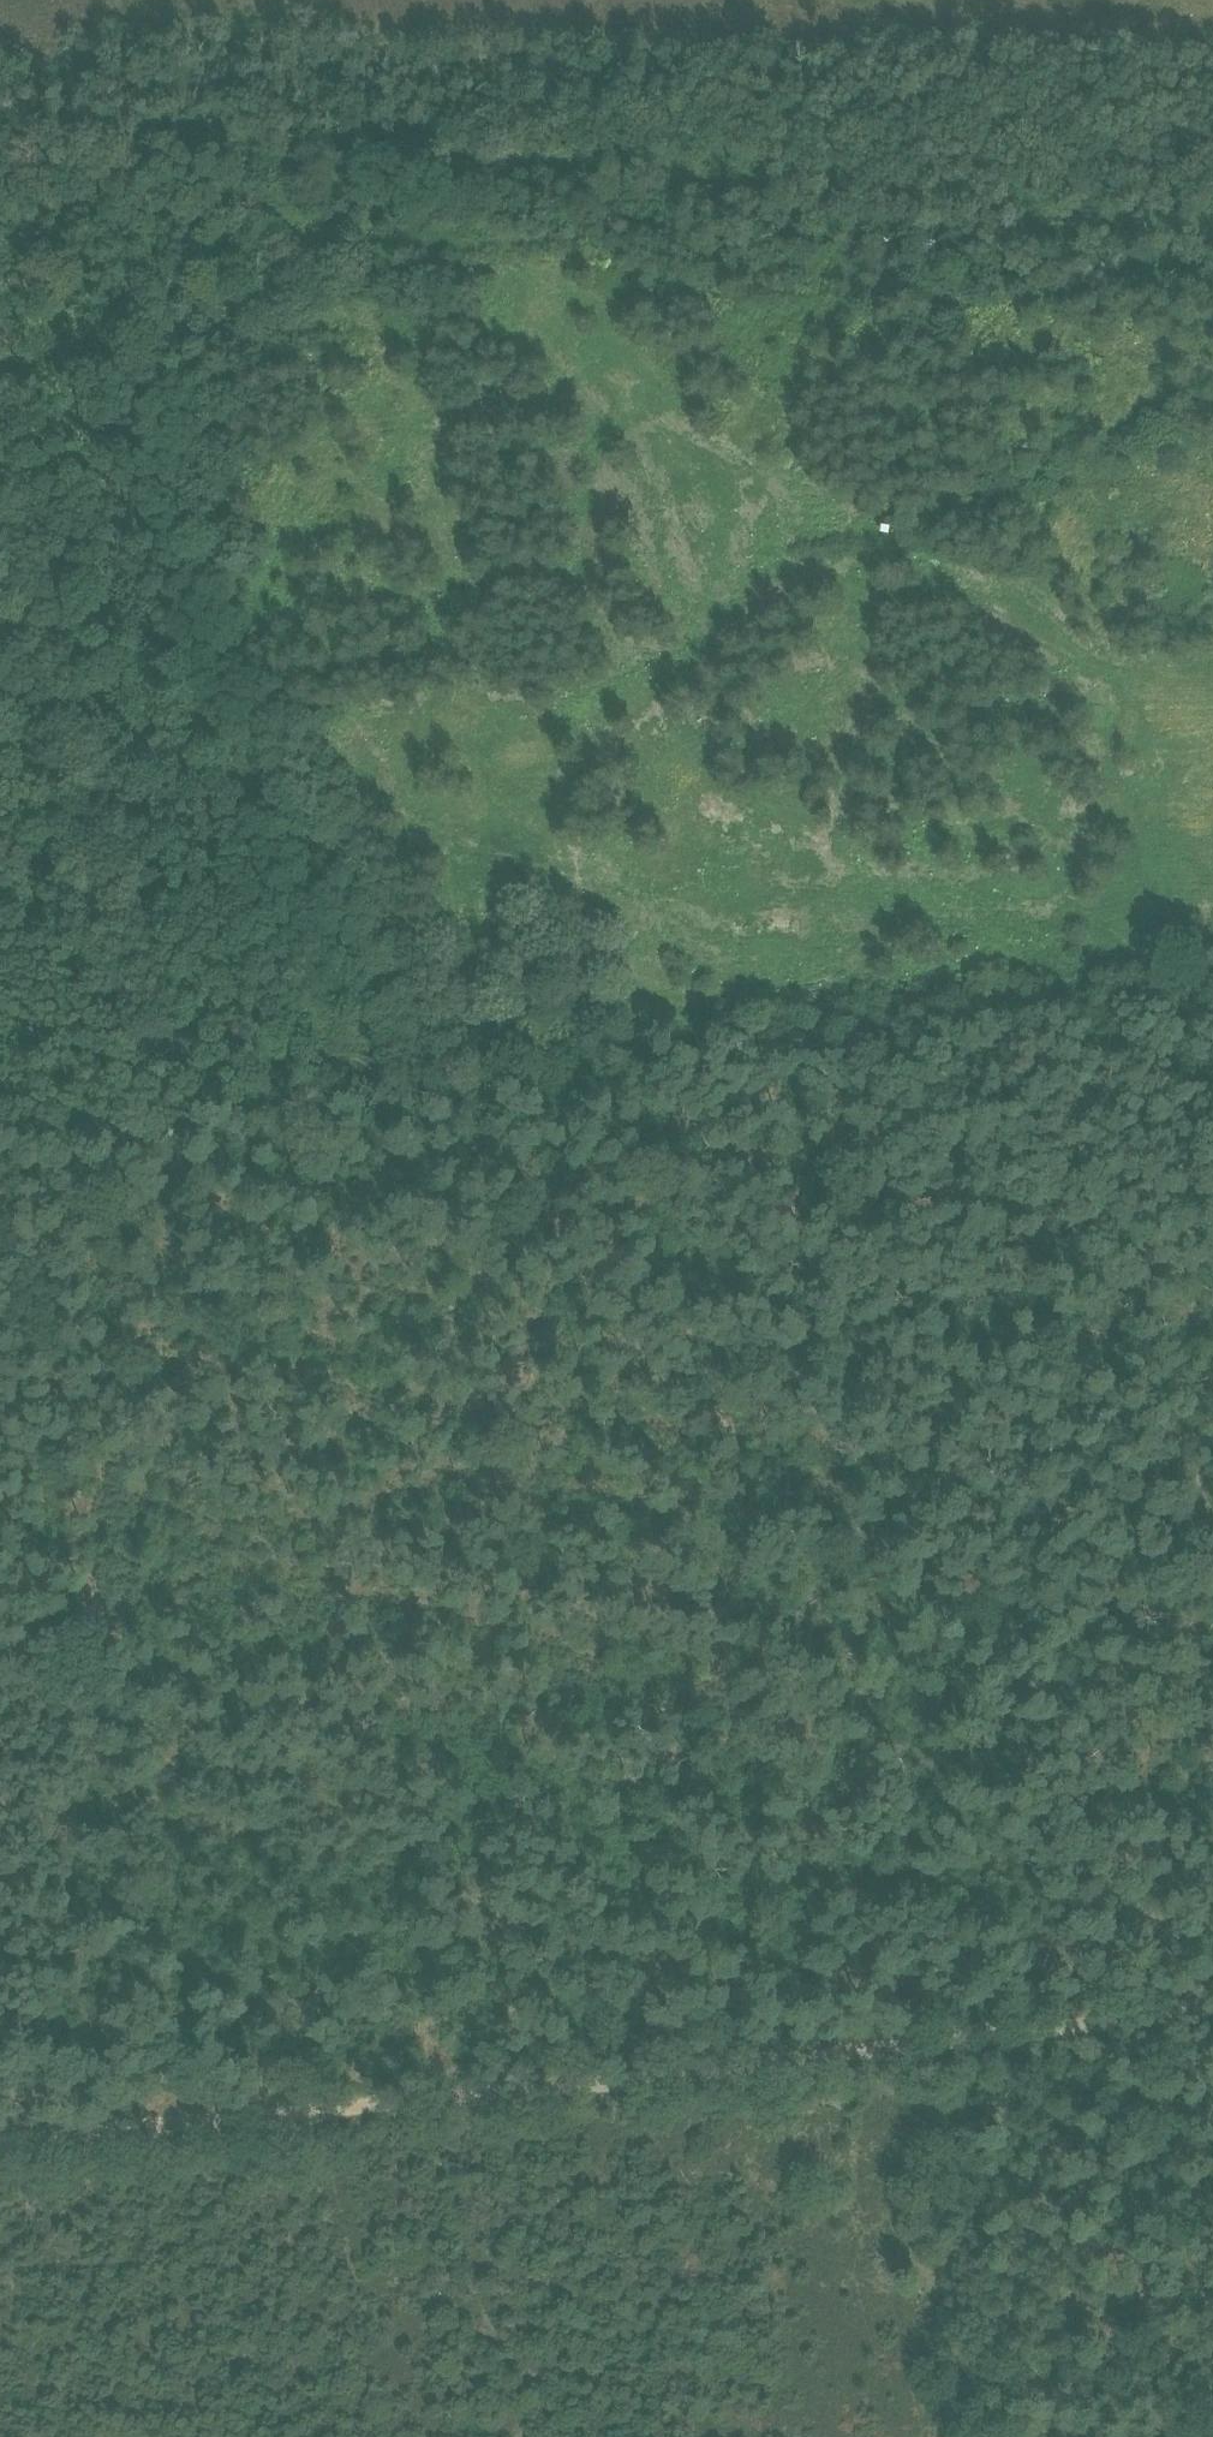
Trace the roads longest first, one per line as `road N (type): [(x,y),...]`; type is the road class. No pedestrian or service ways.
road 1 (track): [(1212,2012),(0,2146)]

